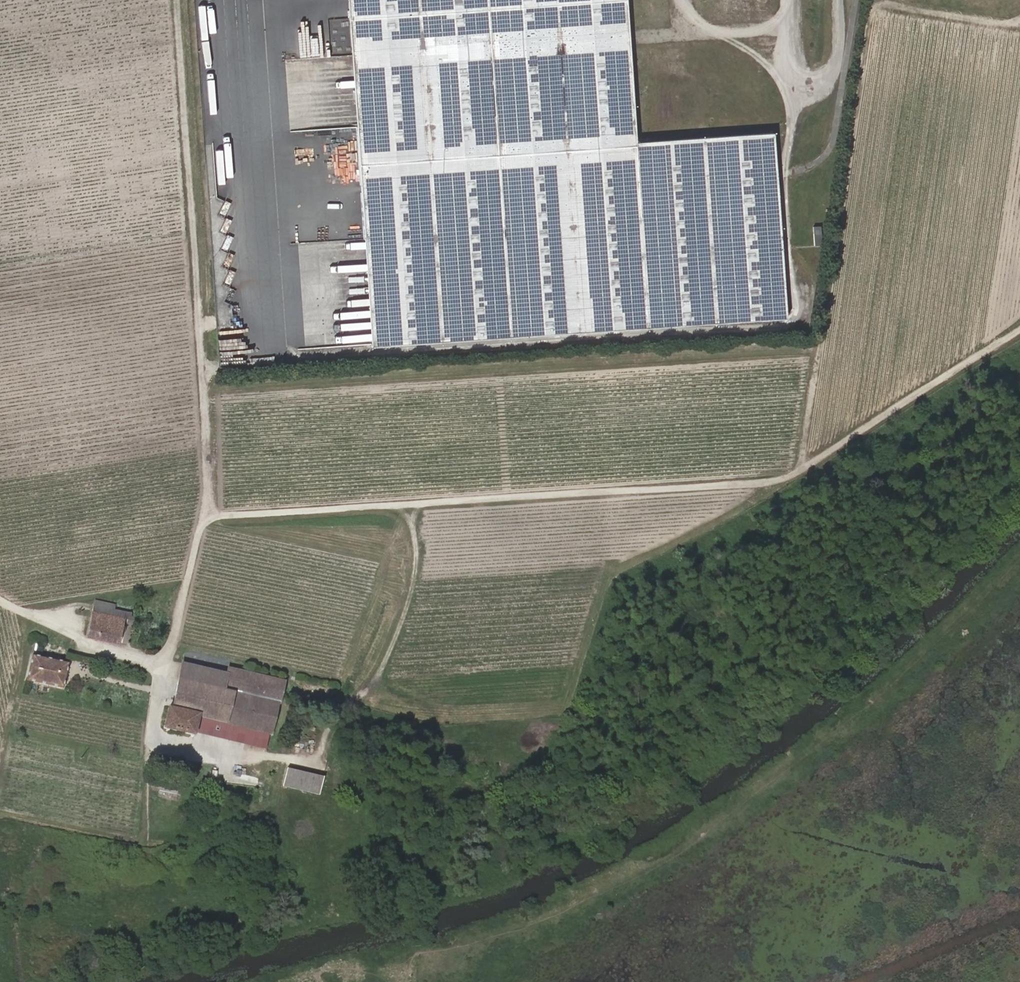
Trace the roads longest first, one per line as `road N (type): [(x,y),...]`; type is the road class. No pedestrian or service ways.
road 1 (track): [(1019,328),(786,478),(203,519),(174,645),(161,664),(110,655),(0,599)]
road 2 (track): [(203,519),(205,386),(179,0)]

